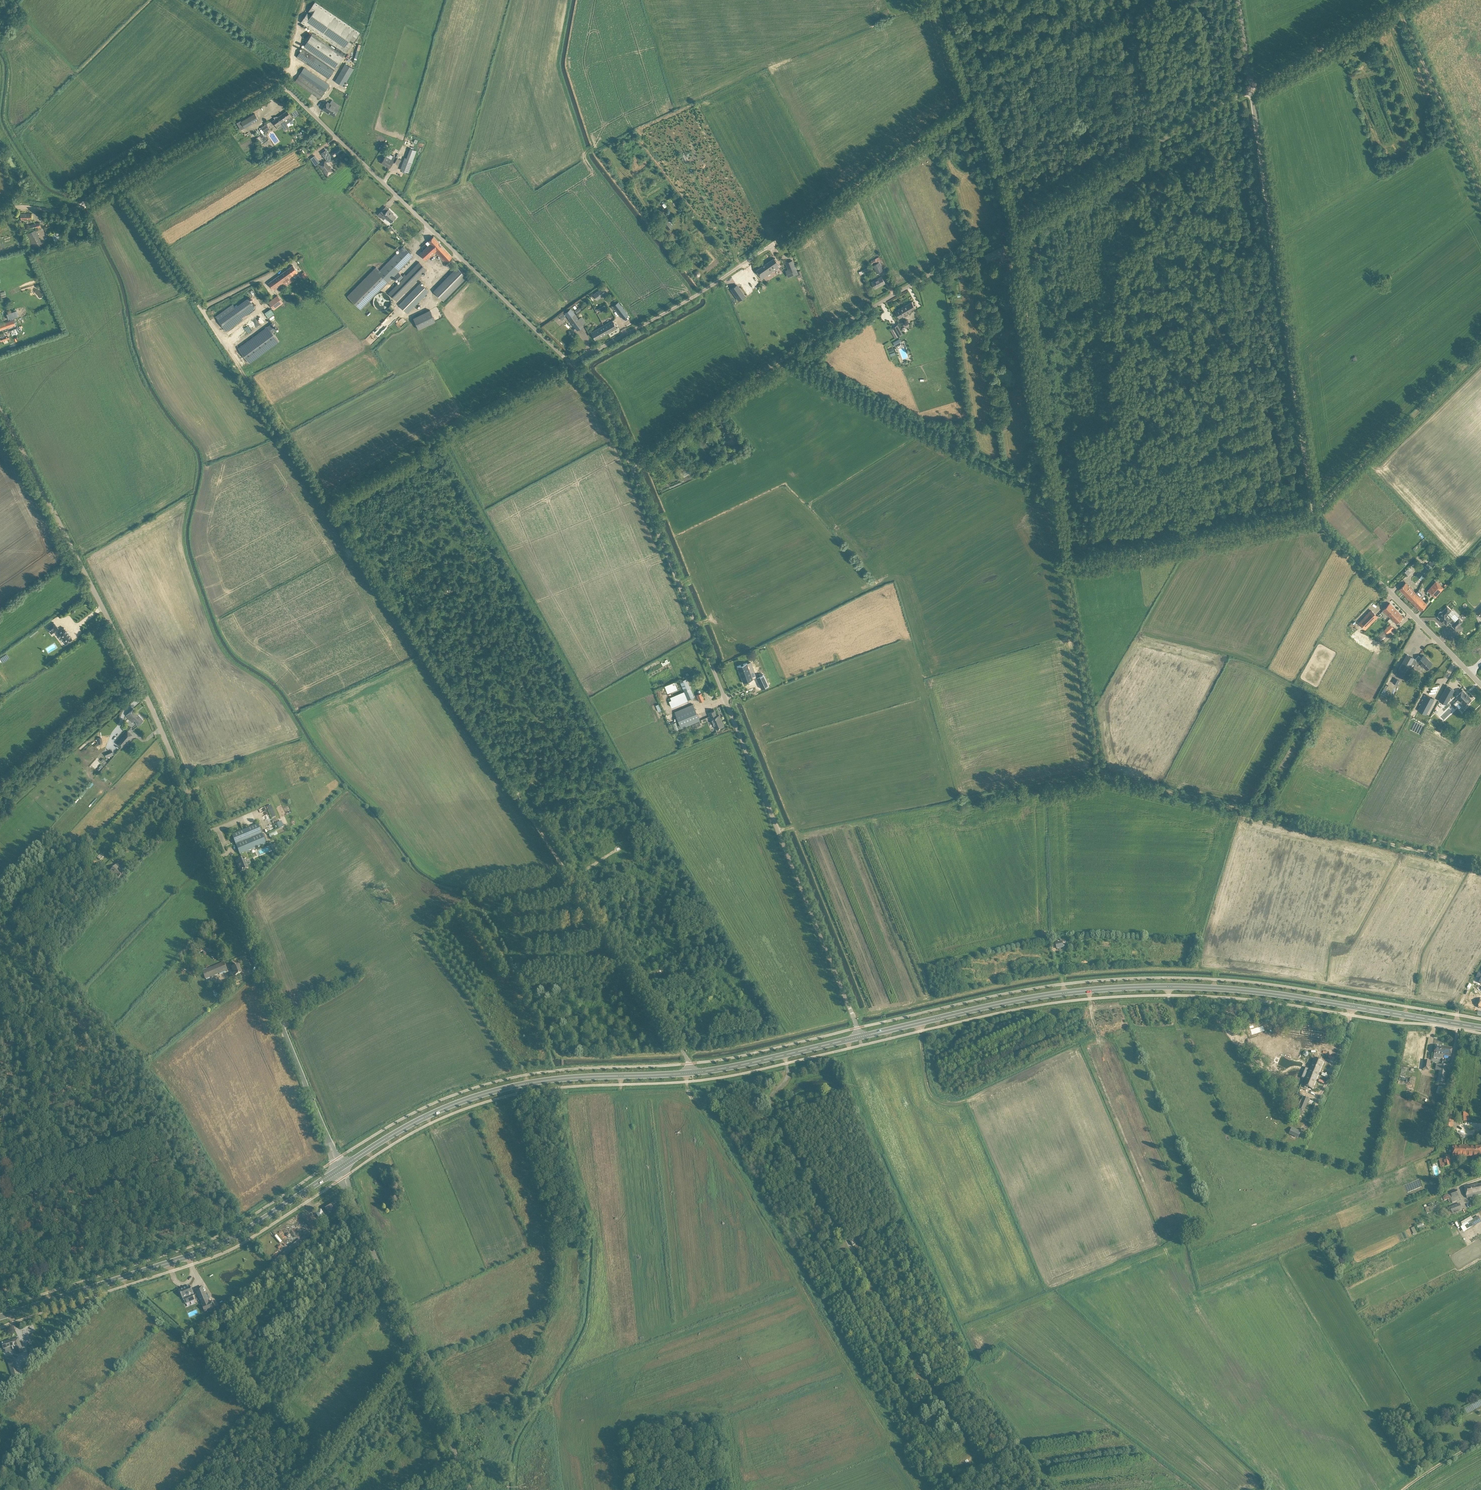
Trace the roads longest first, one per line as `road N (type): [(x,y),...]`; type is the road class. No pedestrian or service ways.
road 1 (tertiary): [(340,1169),(139,682),(0,408)]
road 2 (unclassified): [(633,469),(739,383),(1250,85)]
road 3 (unclassified): [(1480,684),(1317,514),(1250,85)]
road 4 (secondary): [(860,1037),(1030,998),(1170,986),(1284,995),(1480,1027)]
road 5 (track): [(1480,865),(1103,774),(1066,561)]
road 6 (unclassified): [(571,363),(287,89),(121,183)]
road 7 (track): [(1480,347),(1315,508),(1066,561)]
road 8 (track): [(688,1082),(859,1385),(929,1489)]
road 9 (track): [(1066,561),(1011,220),(976,100)]
road 10 (unclassified): [(778,831),(633,469)]
road 11 (secondary): [(0,1317),(221,1245),(340,1169)]
road 12 (secondary): [(340,1169),(427,1117),(490,1092),(554,1080),(690,1074)]
road 13 (track): [(323,498),(513,790)]
road 14 (tertiary): [(473,1489),(340,1169)]
road 15 (unclassified): [(778,831),(953,793),(909,637)]
road 16 (unclassified): [(690,1074),(681,1043),(513,790)]
road 17 (track): [(555,1241),(558,1290),(515,1399),(543,1406),(517,1462),(514,1489)]
road 18 (track): [(571,363),(323,498)]
road 19 (track): [(321,1466),(143,1311),(119,1279)]
road 20 (track): [(976,100),(758,258)]
road 21 (unclassified): [(860,1037),(778,831)]
road 22 (track): [(1391,1),(1480,200)]
road 23 (unclassified): [(571,363),(758,258)]
road 24 (unclassified): [(225,348),(121,183)]
road 25 (track): [(416,1349),(300,1489)]
road 26 (track): [(225,348),(323,498)]
road 27 (secondary): [(690,1074),(860,1037)]
road 28 (track): [(1391,1),(1250,85)]
road 29 (track): [(555,1241),(516,1086)]
road 30 (unclassified): [(0,211),(79,207),(121,183)]
road 31 (unclassified): [(633,469),(603,396),(571,363)]

